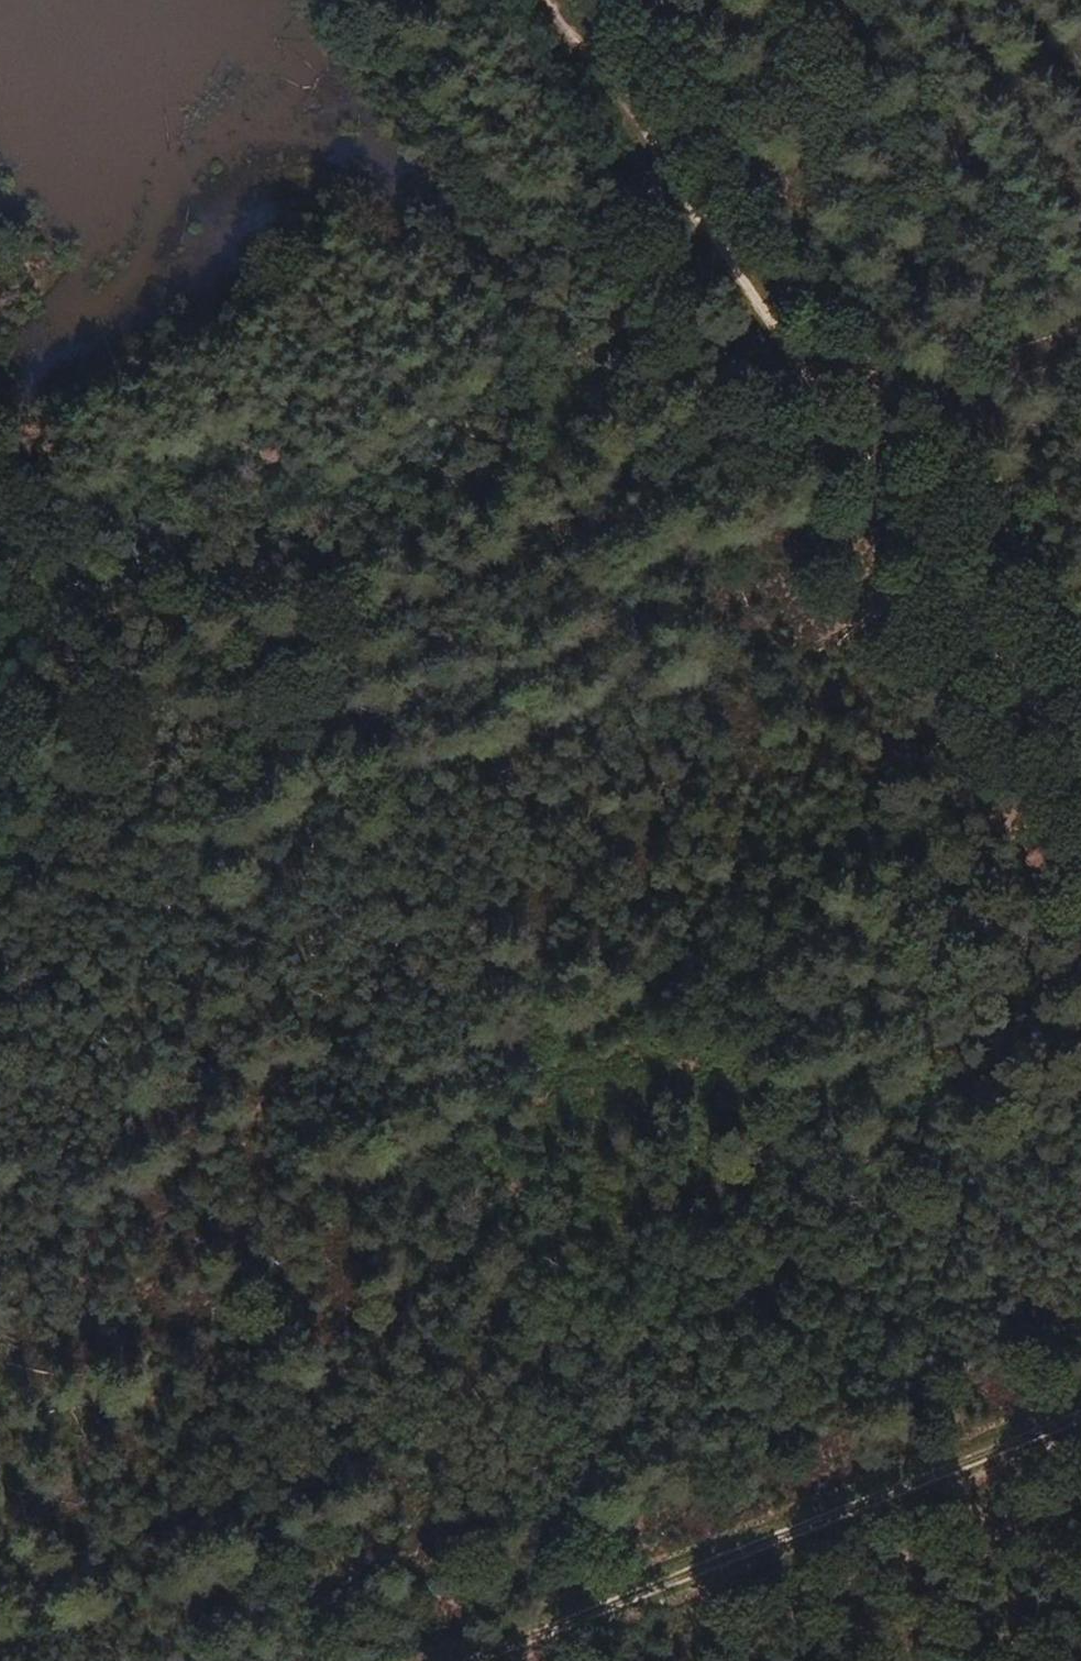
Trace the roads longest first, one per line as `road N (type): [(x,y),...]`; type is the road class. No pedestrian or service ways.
road 1 (track): [(547,0),(1080,776)]
road 2 (track): [(475,1660),(1080,1418)]

